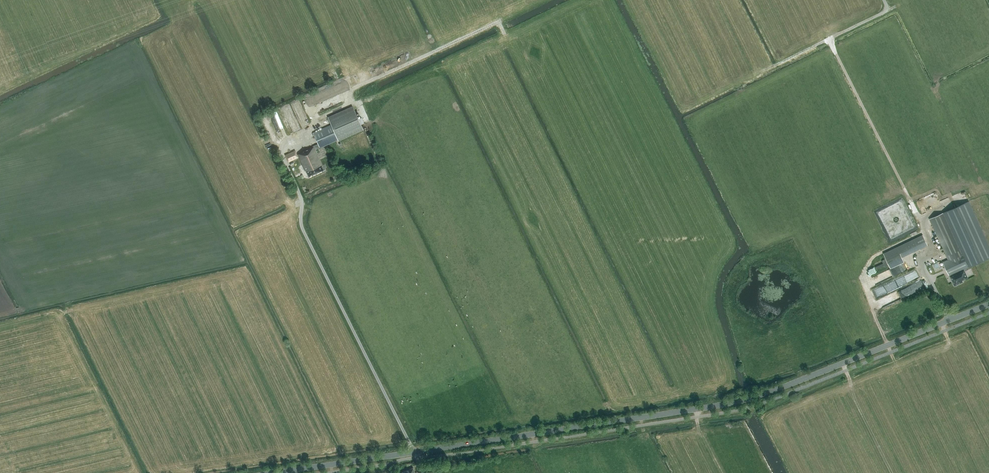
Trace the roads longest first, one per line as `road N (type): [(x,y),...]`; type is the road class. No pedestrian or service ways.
road 1 (tertiary): [(276,472),(753,398)]
road 2 (tertiary): [(988,304),(753,398)]

